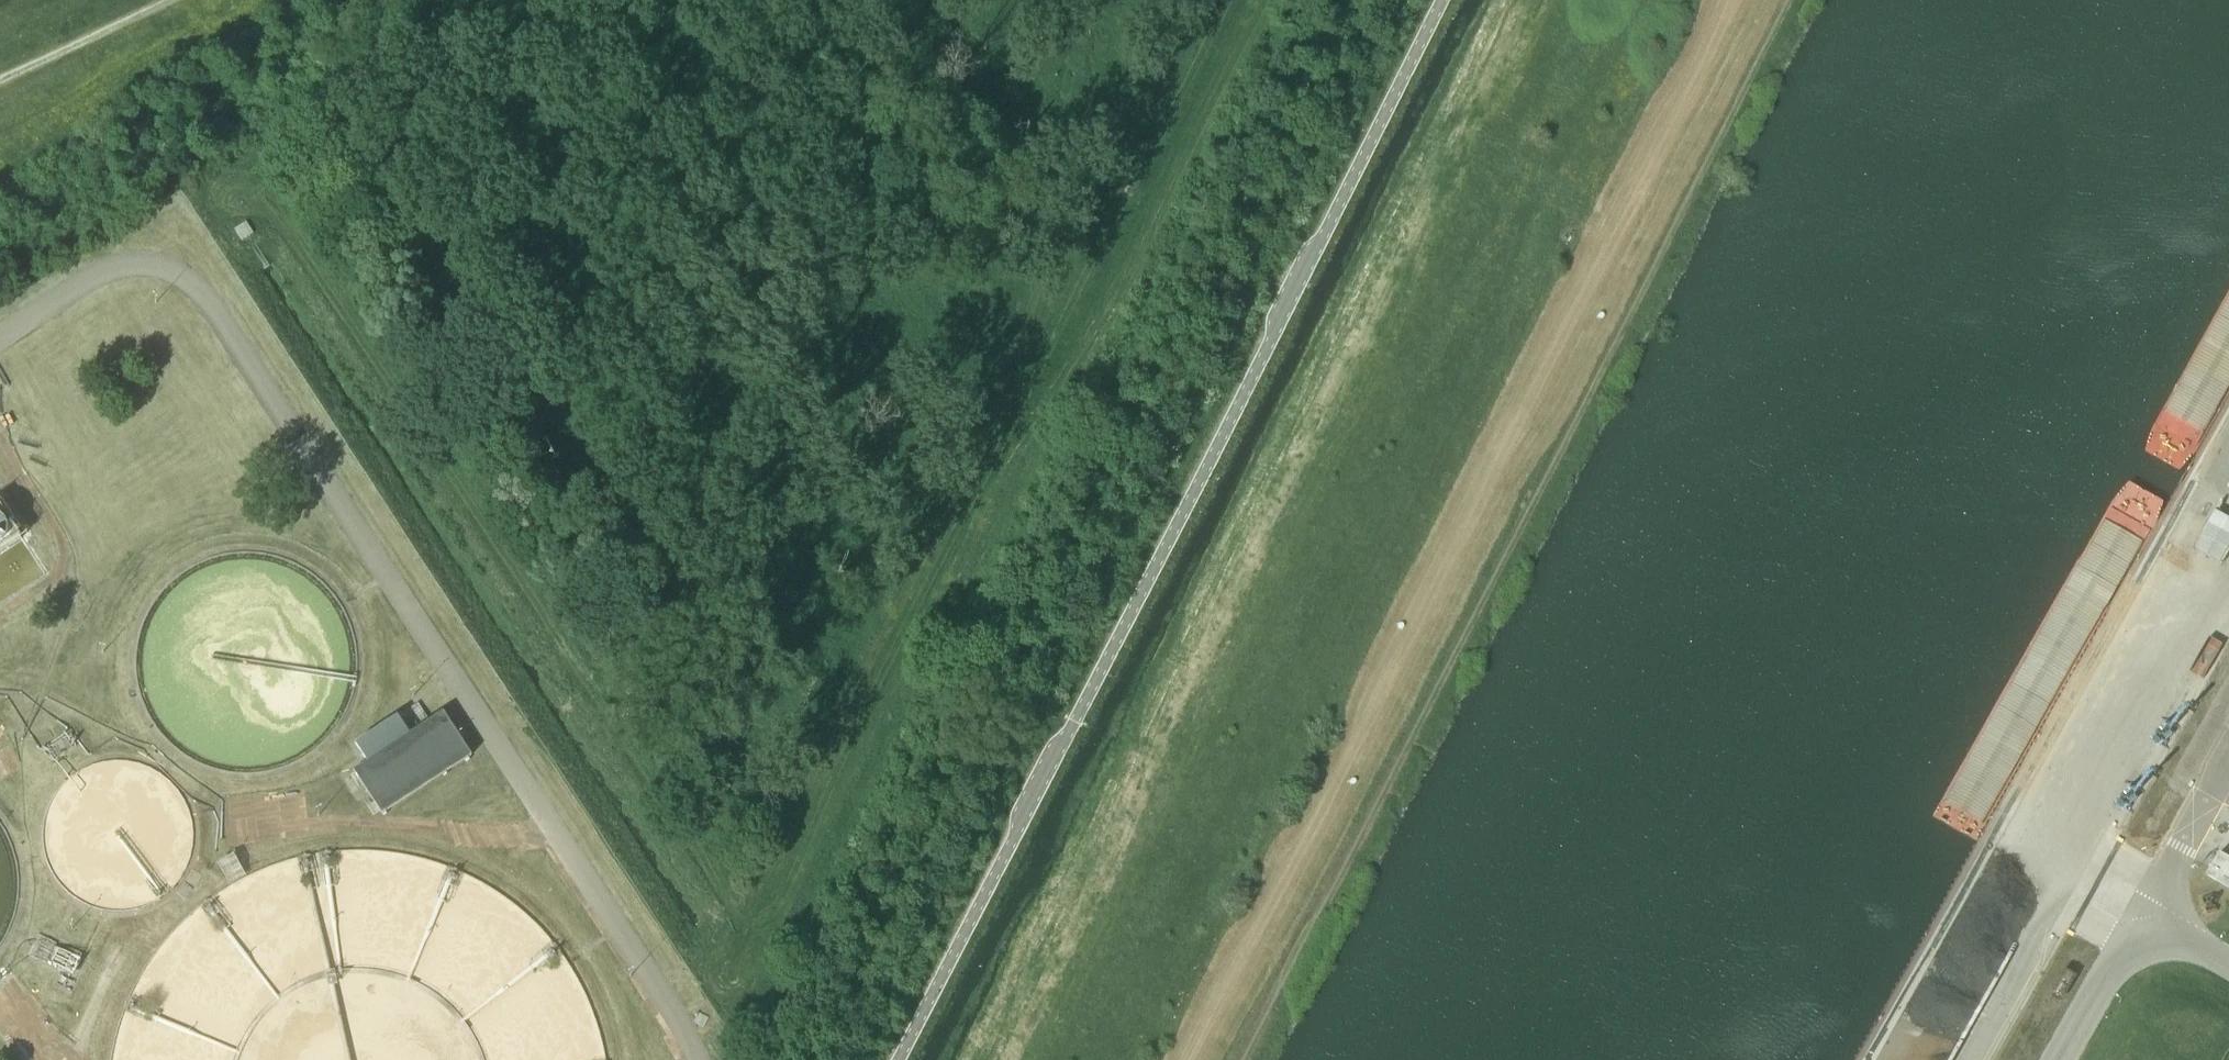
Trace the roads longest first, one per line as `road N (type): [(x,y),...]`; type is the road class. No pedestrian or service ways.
road 1 (unclassified): [(903,1059),(1447,0)]
road 2 (track): [(0,82),(174,0)]

